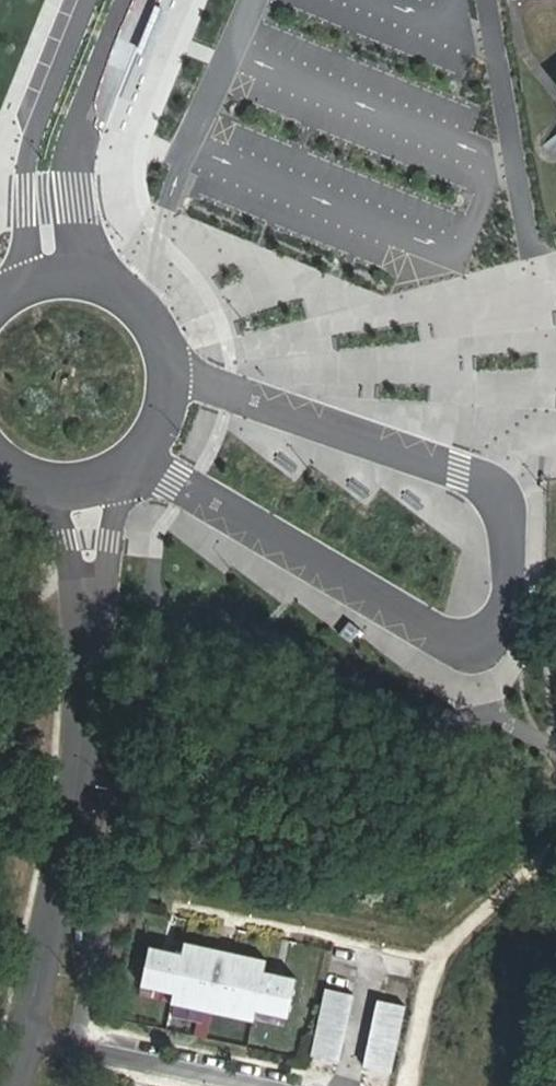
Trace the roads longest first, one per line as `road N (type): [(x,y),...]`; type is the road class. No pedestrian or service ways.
road 1 (residential): [(32,1042),(77,782),(91,596)]
road 2 (residential): [(90,0),(40,125),(26,256),(16,279)]
road 3 (residential): [(109,274),(87,224),(83,145),(135,0)]
road 4 (residential): [(111,475),(151,438),(174,361),(154,313),(109,274)]
road 5 (residential): [(32,1042),(258,1085)]
road 6 (residential): [(91,596),(109,542),(111,475)]

